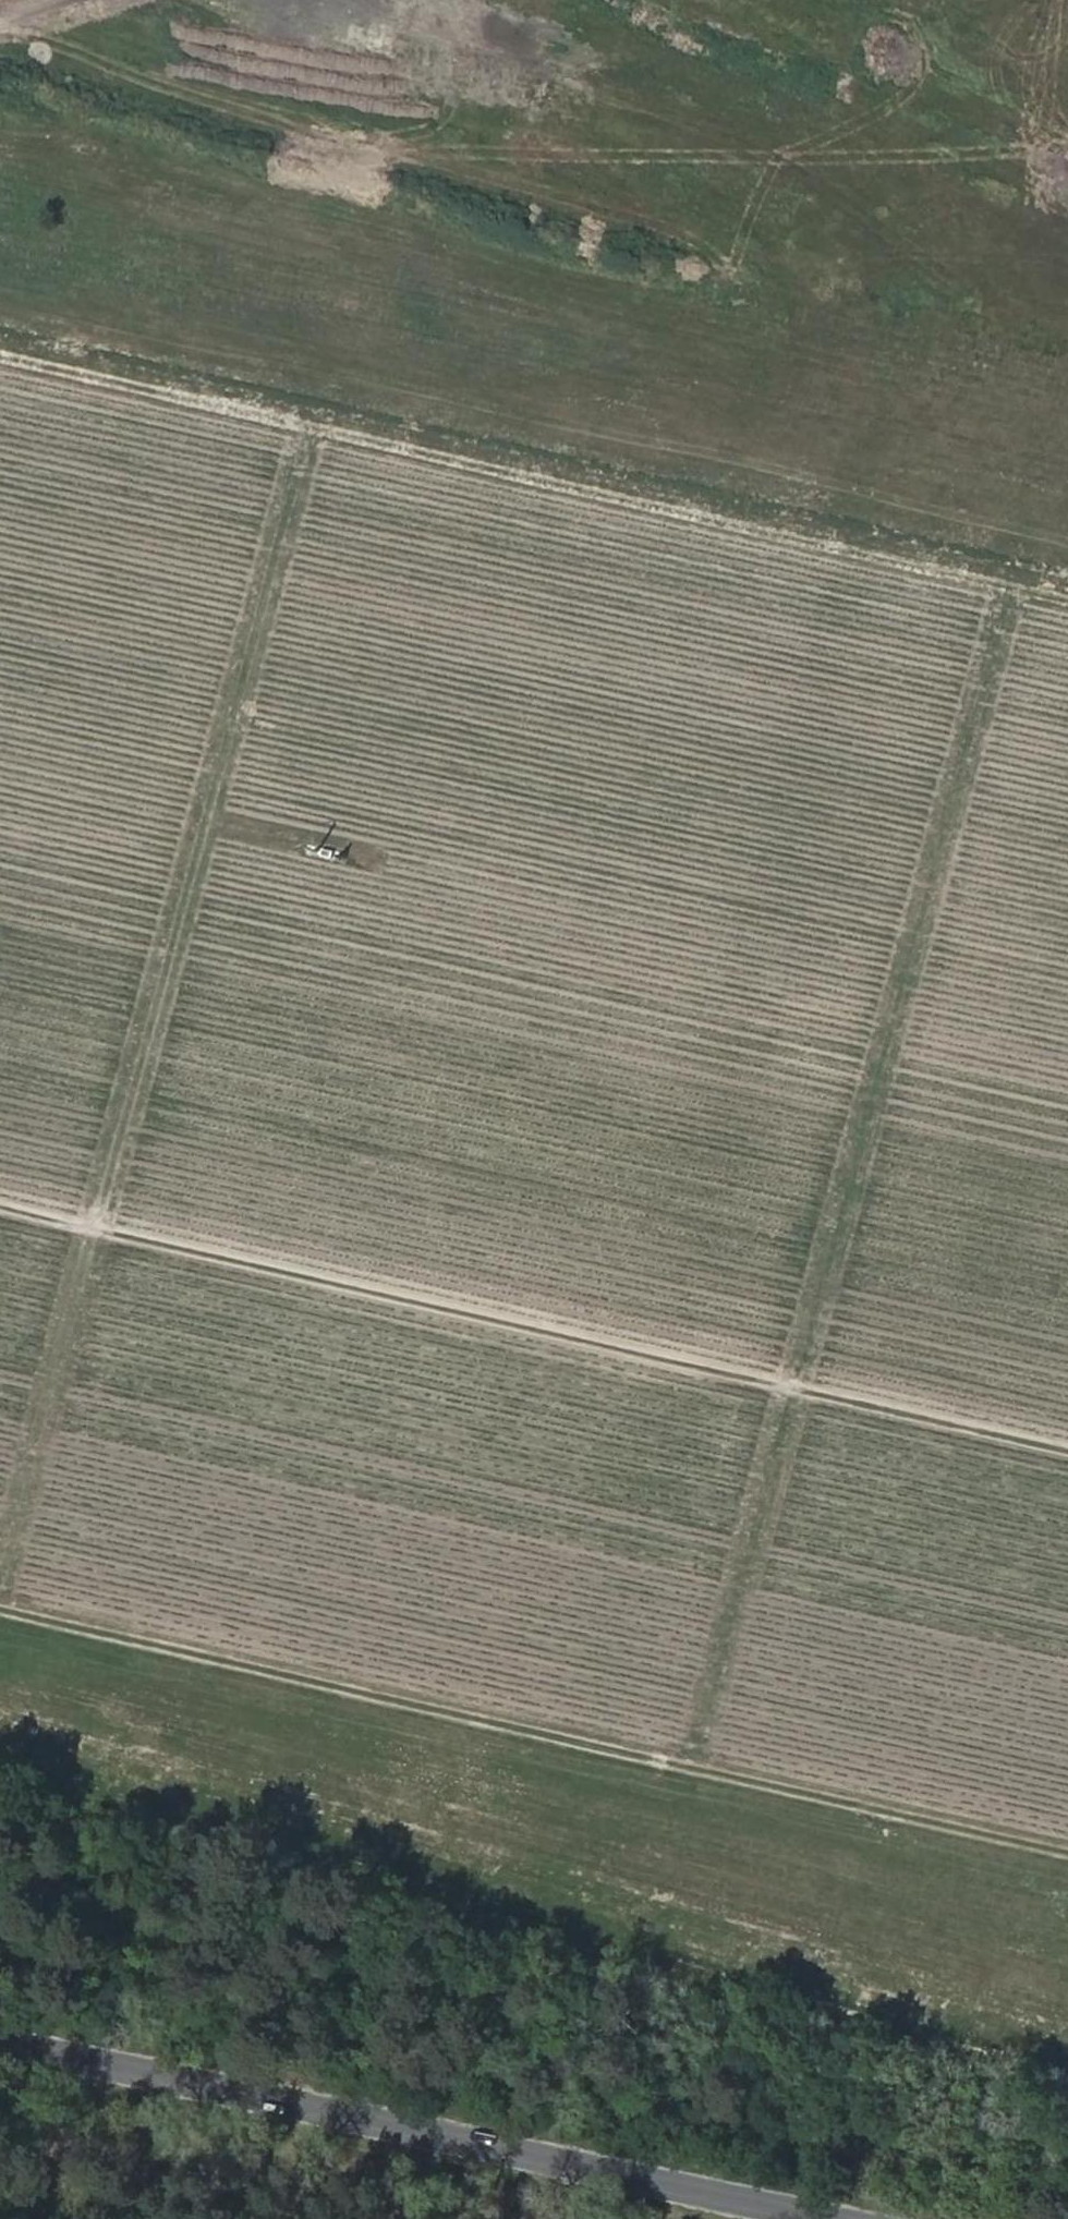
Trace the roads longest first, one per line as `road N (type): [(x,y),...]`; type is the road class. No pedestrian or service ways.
road 1 (unclassified): [(783,2218),(0,2060)]

